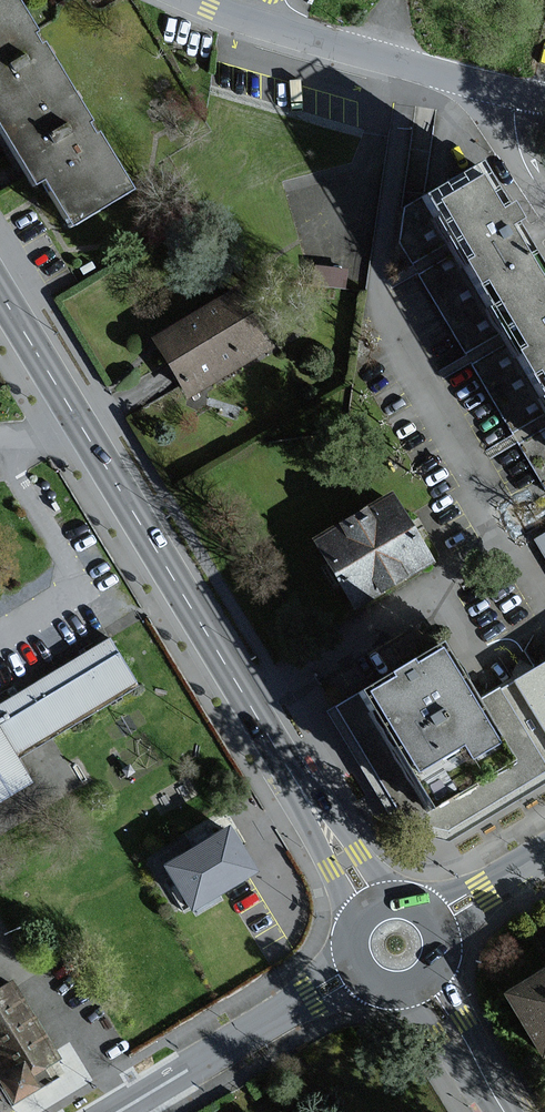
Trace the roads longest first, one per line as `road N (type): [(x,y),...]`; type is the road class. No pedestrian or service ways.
road 1 (residential): [(544,609),(377,297),(409,65)]
road 2 (residential): [(248,700),(434,597),(484,658),(503,659),(544,630)]
road 3 (tertiary): [(248,700),(81,431)]
road 4 (residential): [(0,636),(64,601),(72,577),(21,476),(16,436)]
road 5 (residential): [(409,65),(193,0)]
road 6 (tertiary): [(81,431),(0,296)]
road 7 (residential): [(239,1037),(115,1111)]
road 8 (residential): [(544,98),(409,65)]
road 9 (tertiary): [(390,996),(436,1028),(485,1084)]
road 10 (tertiary): [(485,1084),(445,961)]
road 11 (tertiary): [(397,895),(310,806)]
road 12 (tertiary): [(310,806),(248,700)]
road 13 (tertiary): [(310,806),(353,919)]

